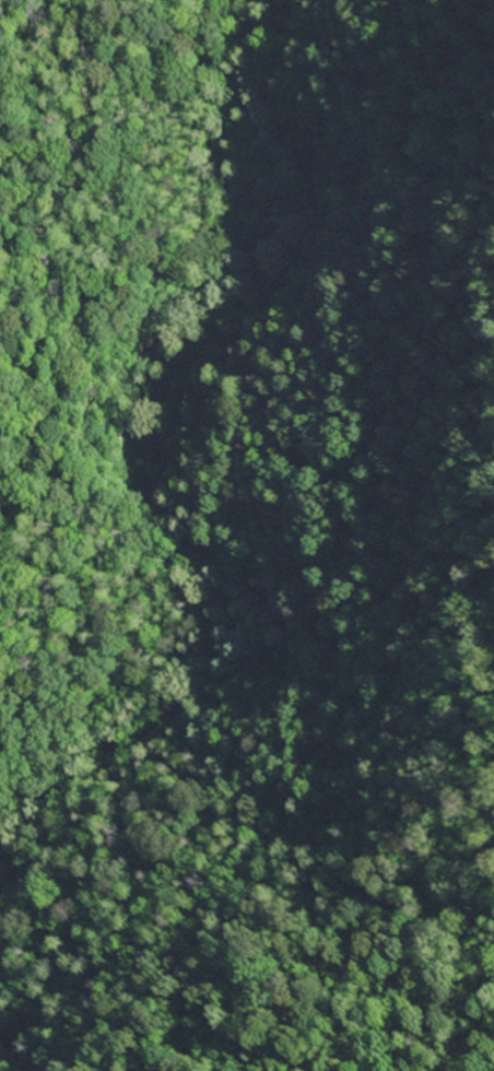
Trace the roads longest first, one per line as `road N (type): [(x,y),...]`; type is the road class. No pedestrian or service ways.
road 1 (track): [(0,810),(103,694),(105,622),(48,520),(75,117),(330,0)]

